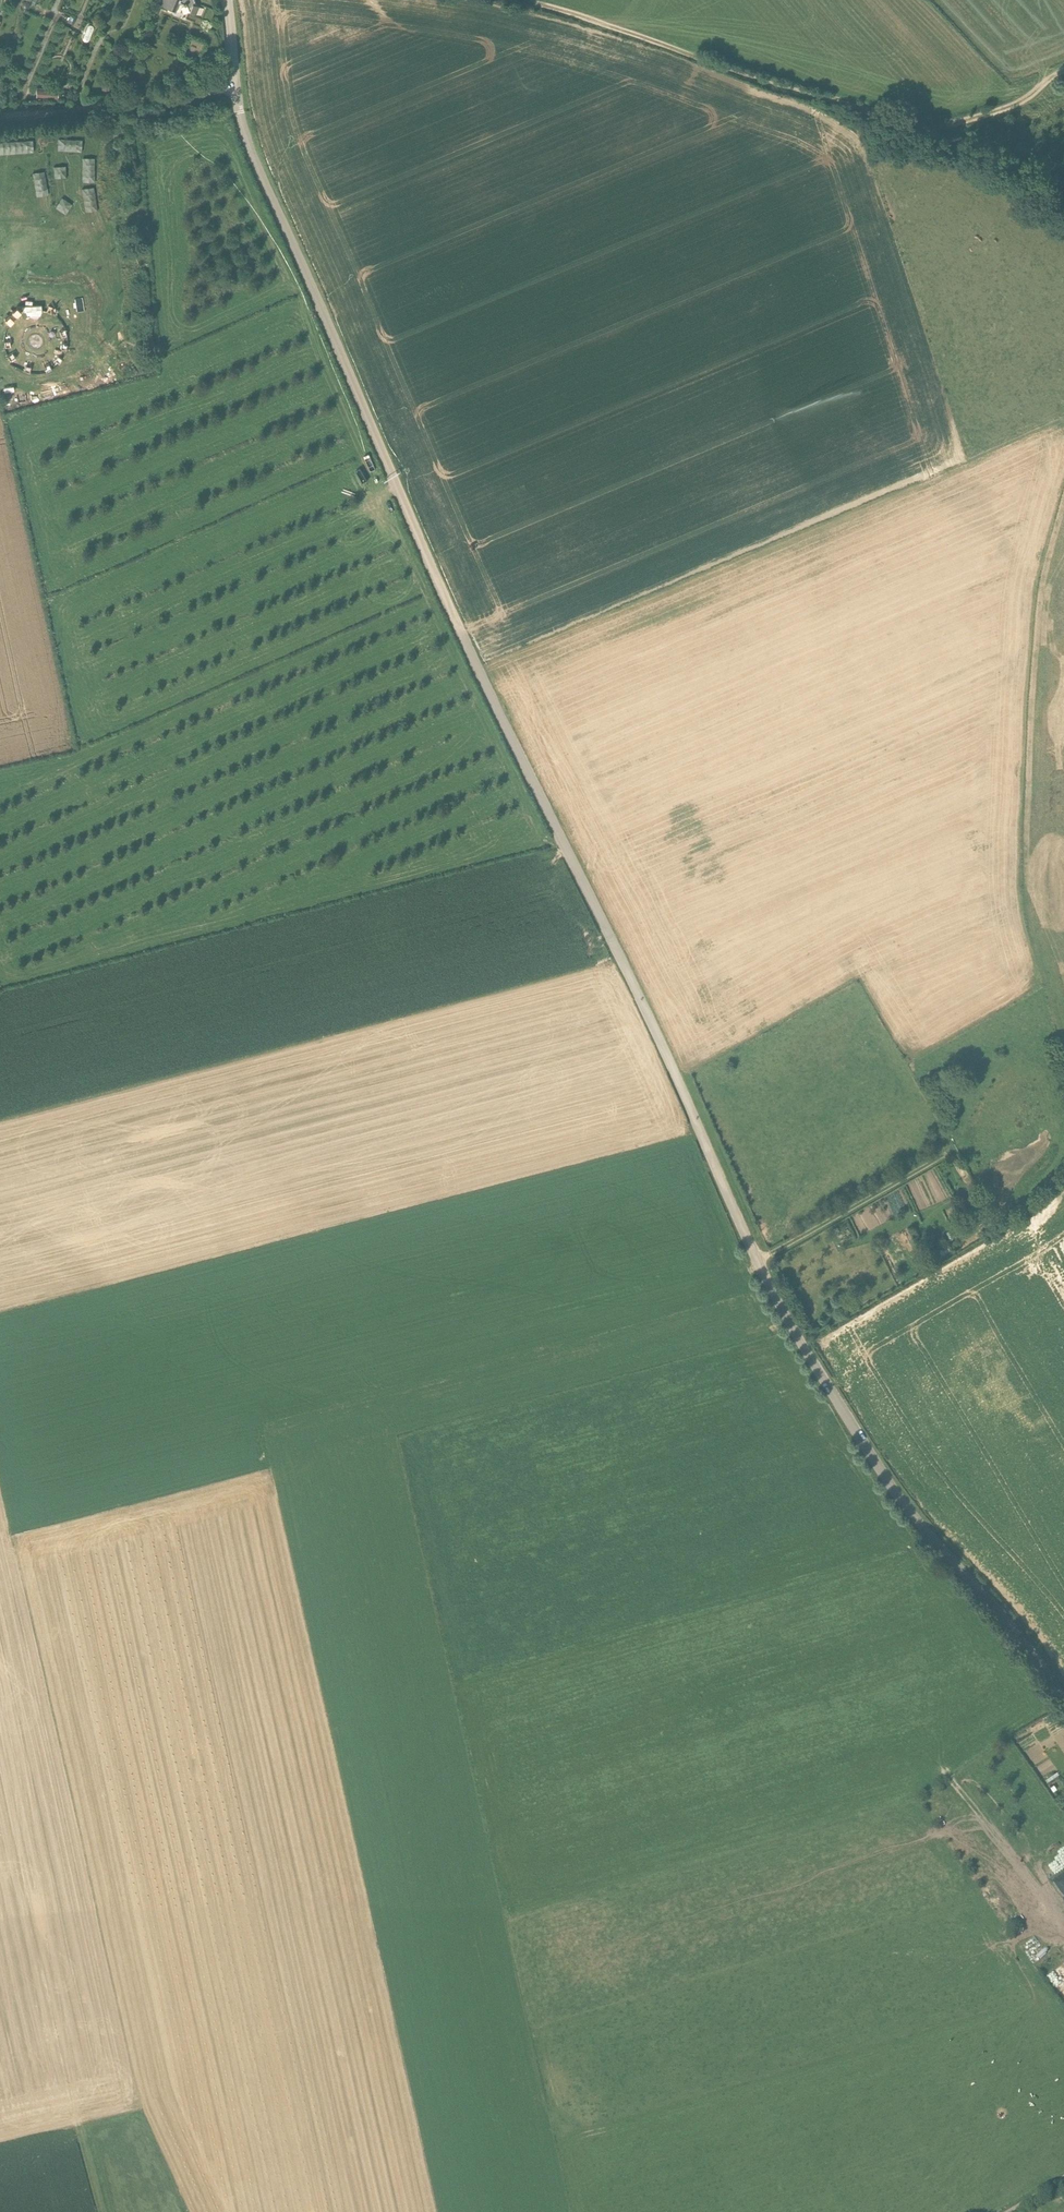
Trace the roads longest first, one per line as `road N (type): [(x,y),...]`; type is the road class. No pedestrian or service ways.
road 1 (tertiary): [(1063,1702),(902,1502),(765,1277),(441,590),(252,157),(227,0)]
road 2 (track): [(520,0),(919,127)]
road 3 (track): [(0,116),(180,99),(235,85)]
road 4 (track): [(919,127),(1063,197)]
road 5 (track): [(919,127),(1014,106),(1063,72)]

